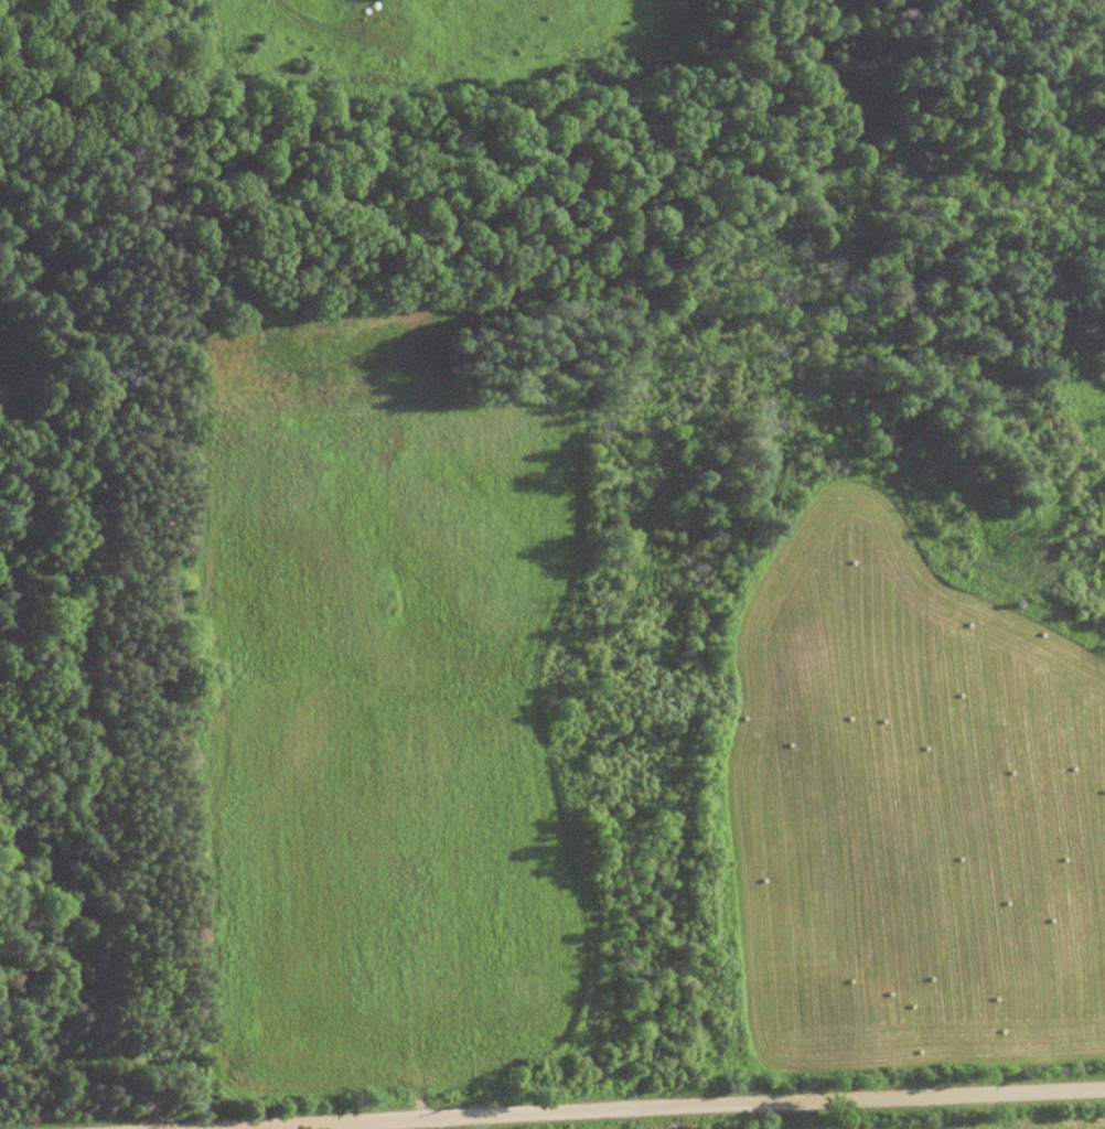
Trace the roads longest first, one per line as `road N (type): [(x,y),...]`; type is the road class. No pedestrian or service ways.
road 1 (residential): [(0,1126),(410,1120),(1104,1088)]

